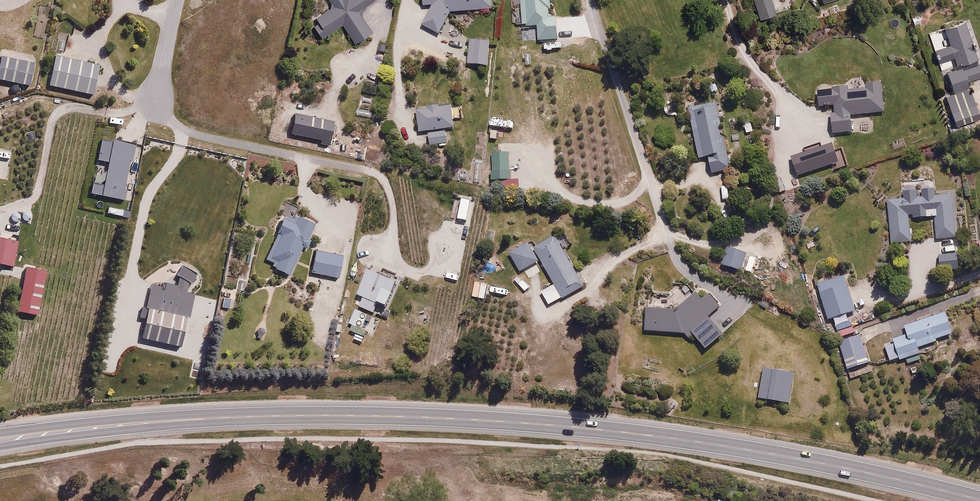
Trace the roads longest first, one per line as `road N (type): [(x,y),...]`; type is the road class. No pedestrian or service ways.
road 1 (primary): [(0,441),(269,416),(487,420),(774,454),(979,500)]
road 2 (track): [(0,211),(23,202),(39,180),(55,117),(66,108),(125,111),(155,102)]

